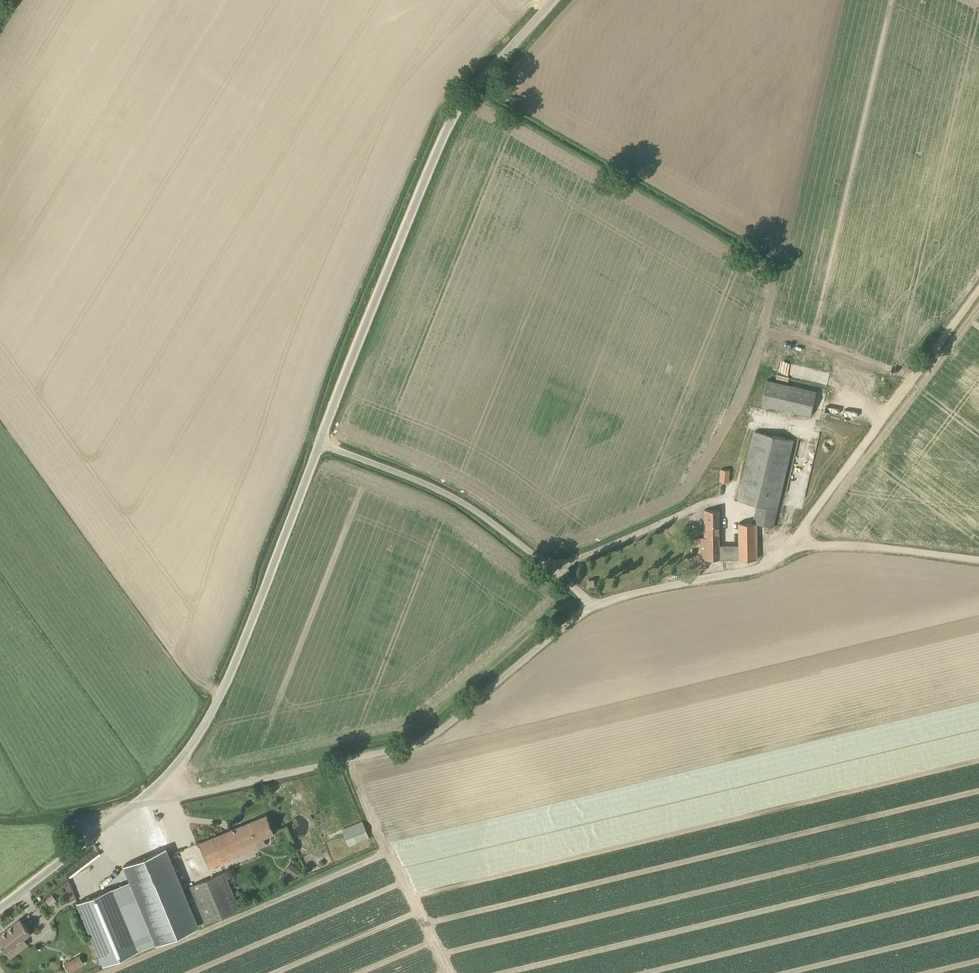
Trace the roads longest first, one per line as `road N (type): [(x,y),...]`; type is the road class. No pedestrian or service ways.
road 1 (unclassified): [(137,804),(405,746),(594,603)]
road 2 (unclassified): [(319,443),(450,130),(557,0)]
road 3 (unclassified): [(137,804),(223,692),(319,443)]
road 4 (unclassified): [(594,603),(461,499),(319,443)]
road 5 (track): [(793,542),(978,292)]
road 6 (unclassified): [(594,603),(717,578),(779,551)]
road 7 (track): [(793,542),(978,559)]
road 8 (unclassified): [(0,908),(137,804)]
road 9 (track): [(137,804),(0,824)]

